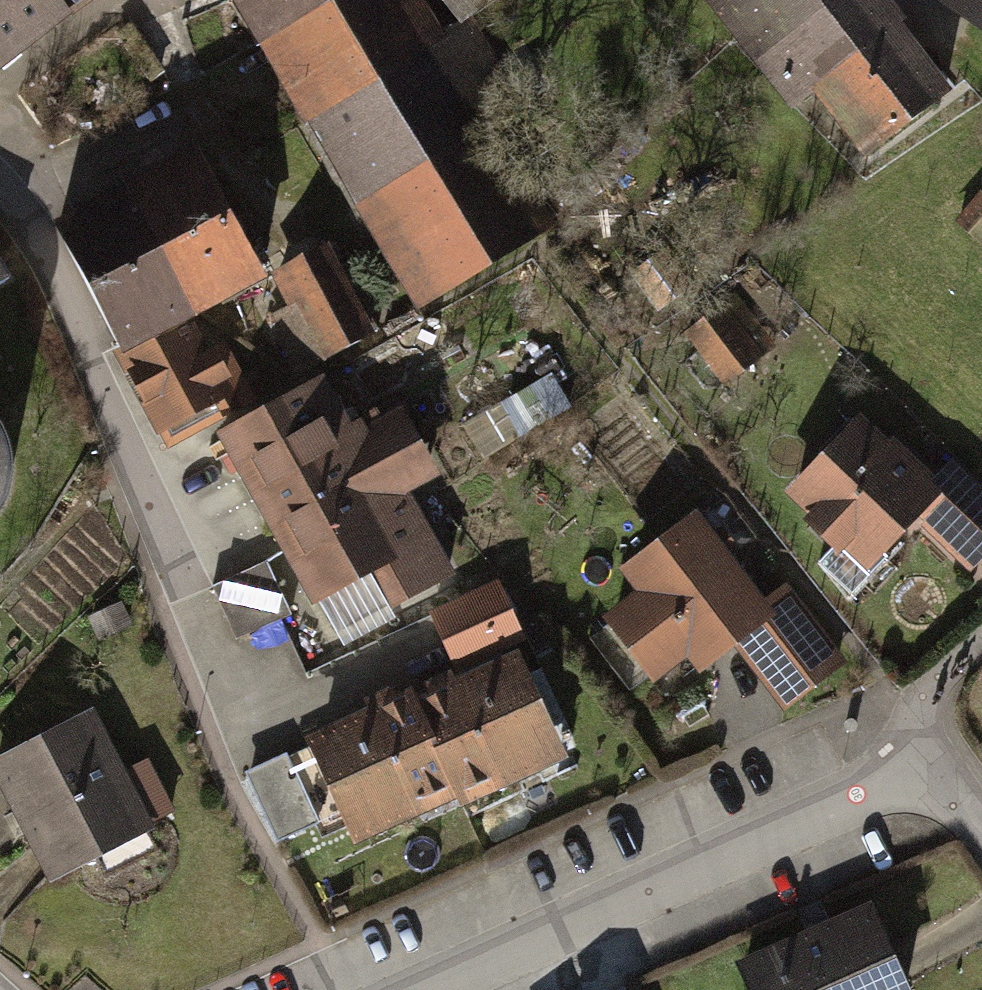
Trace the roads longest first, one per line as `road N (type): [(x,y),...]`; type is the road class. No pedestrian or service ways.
road 1 (residential): [(933,741),(421,989)]
road 2 (track): [(351,989),(232,785),(184,586)]
road 3 (residential): [(184,586),(34,224),(0,194)]
road 4 (residential): [(981,640),(929,686),(933,741)]

